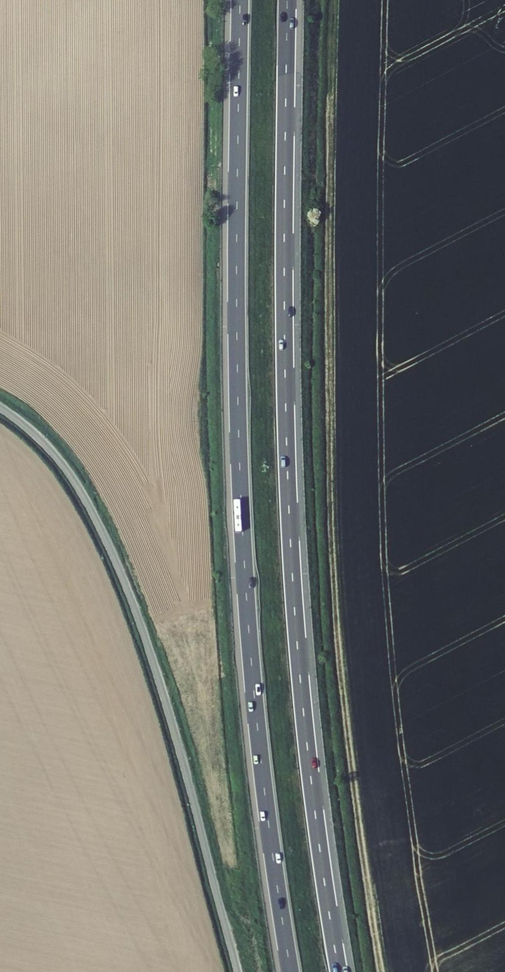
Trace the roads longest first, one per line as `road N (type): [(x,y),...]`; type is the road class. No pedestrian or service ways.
road 1 (motorway): [(240,0),(242,519),(260,748),(291,971)]
road 2 (motorway): [(339,971),(293,577),(288,0)]
road 3 (track): [(329,92),(331,560),(381,971)]
road 4 (unclassified): [(0,407),(69,473),(116,561),(167,703),(238,971)]

